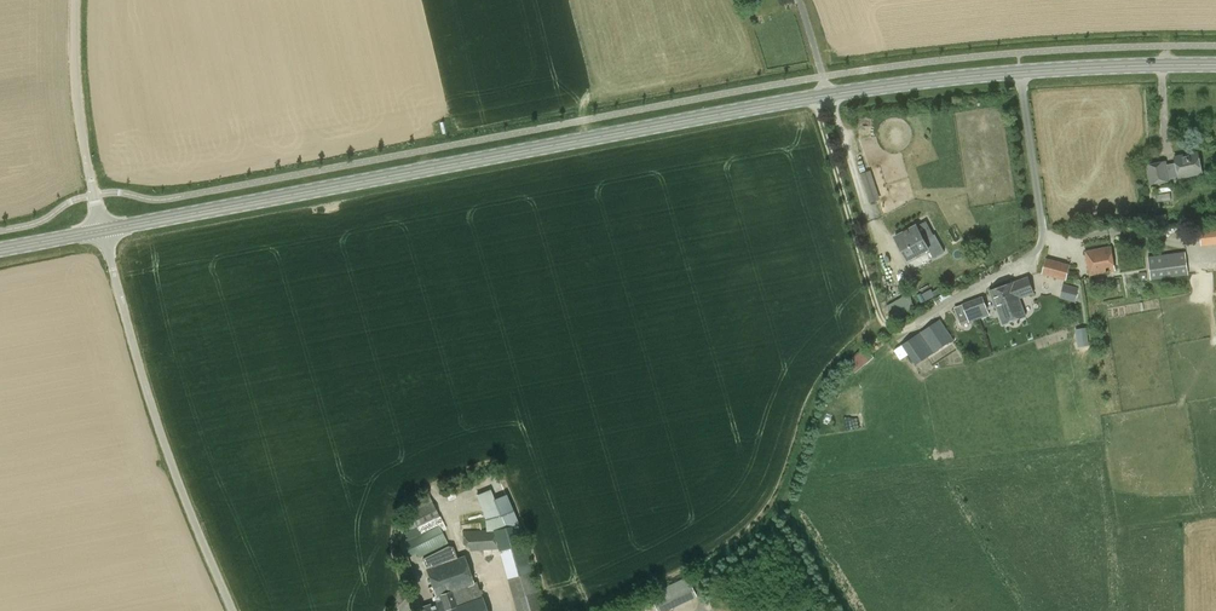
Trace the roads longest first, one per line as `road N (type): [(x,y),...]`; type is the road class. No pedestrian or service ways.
road 1 (secondary): [(103,231),(914,82),(1215,65)]
road 2 (unclassified): [(233,610),(150,403),(103,231)]
road 3 (track): [(746,537),(788,485),(820,382),(847,346),(882,324)]
road 4 (track): [(882,324),(813,98)]
road 5 (unclassified): [(76,0),(77,94),(94,195)]

